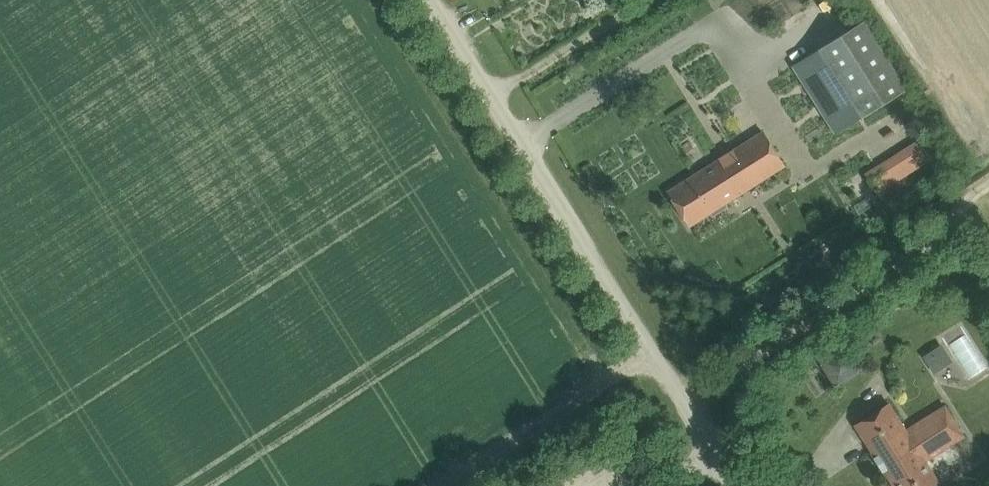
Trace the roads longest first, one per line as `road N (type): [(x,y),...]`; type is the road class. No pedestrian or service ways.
road 1 (unclassified): [(736,485),(428,0)]

